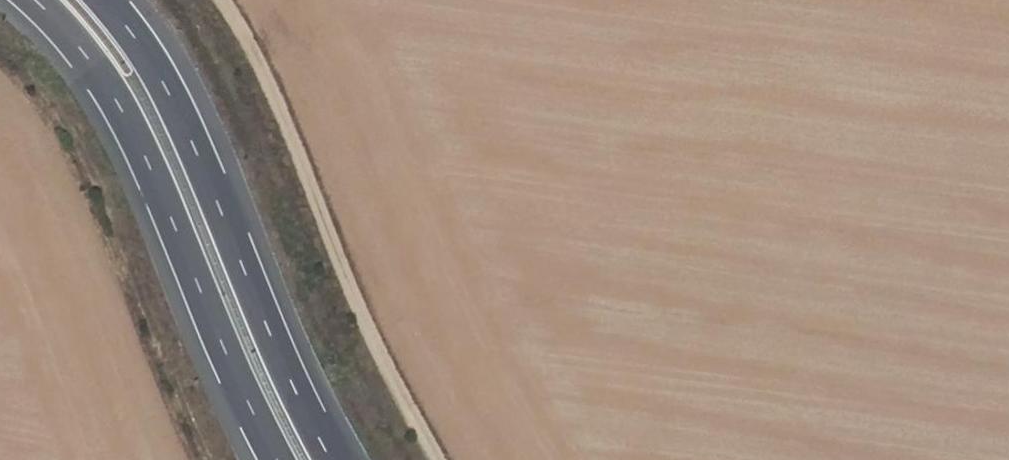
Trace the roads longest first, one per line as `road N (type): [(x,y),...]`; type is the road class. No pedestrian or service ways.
road 1 (trunk): [(35,0),(120,104),(221,348),(279,459)]
road 2 (trunk): [(331,459),(192,146),(136,37),(103,0)]
road 3 (track): [(439,459),(370,334),(288,126),(222,0)]

